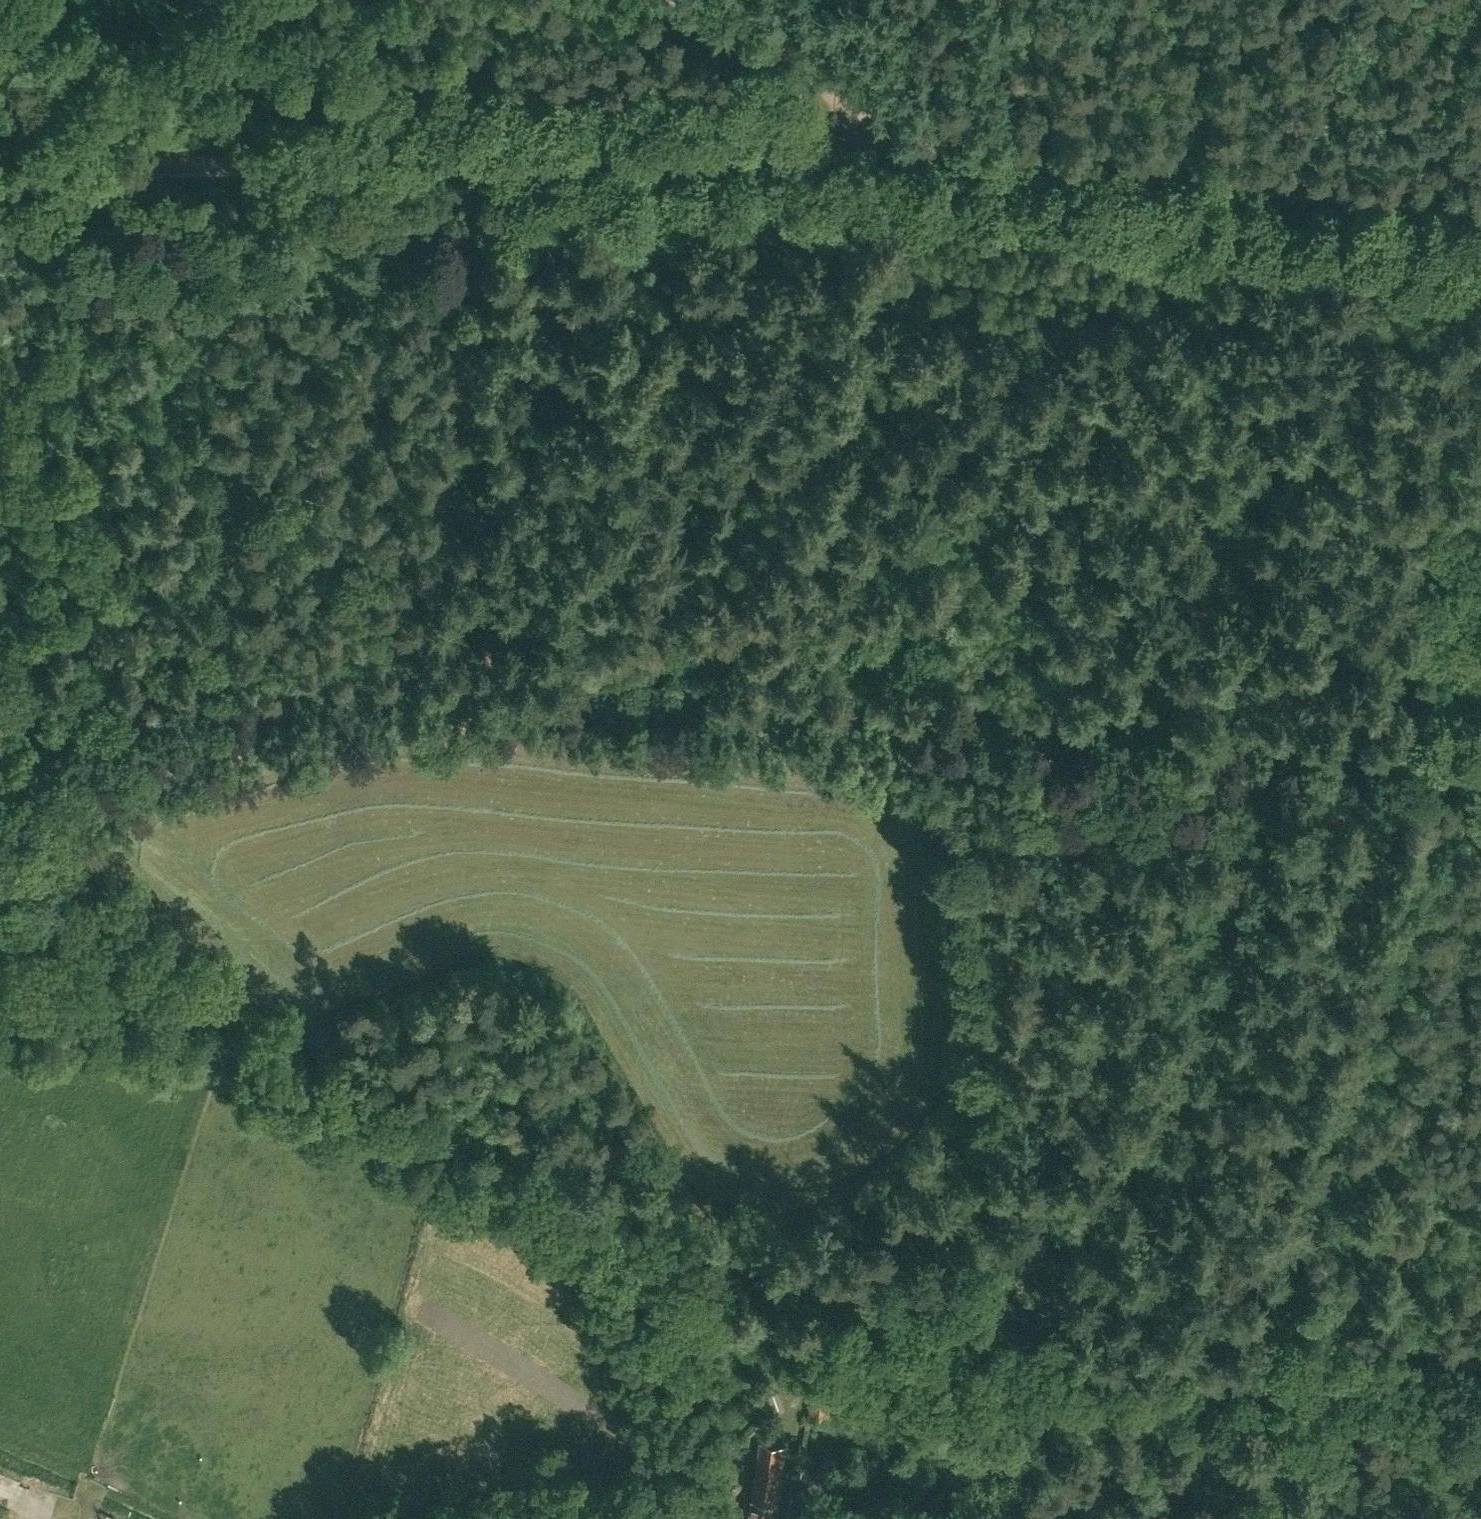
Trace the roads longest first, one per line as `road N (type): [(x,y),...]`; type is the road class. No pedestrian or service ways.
road 1 (track): [(0,151),(1025,149),(1480,198)]
road 2 (track): [(864,159),(855,118),(833,99),(670,0)]

